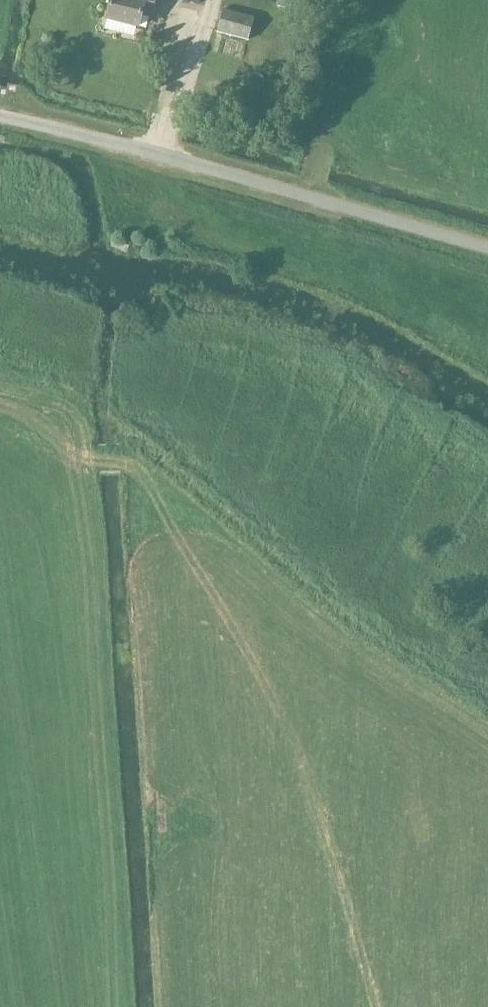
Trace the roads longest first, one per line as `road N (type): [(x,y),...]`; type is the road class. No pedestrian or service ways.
road 1 (unclassified): [(487,249),(0,117)]

